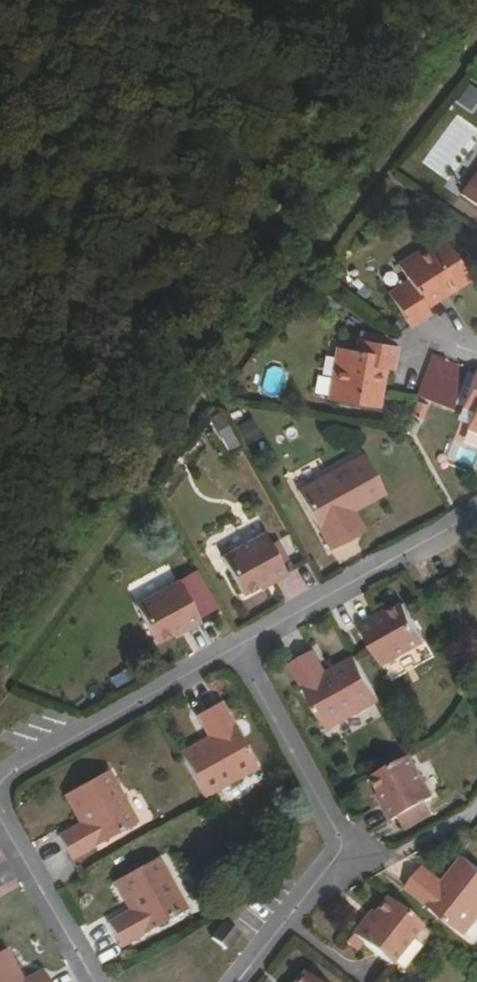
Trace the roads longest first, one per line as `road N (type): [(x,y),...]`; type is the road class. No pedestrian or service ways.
road 1 (residential): [(239,655),(346,851),(244,981)]
road 2 (residential): [(476,520),(239,655)]
road 3 (residential): [(239,655),(0,786)]
road 4 (residential): [(0,816),(95,981)]

